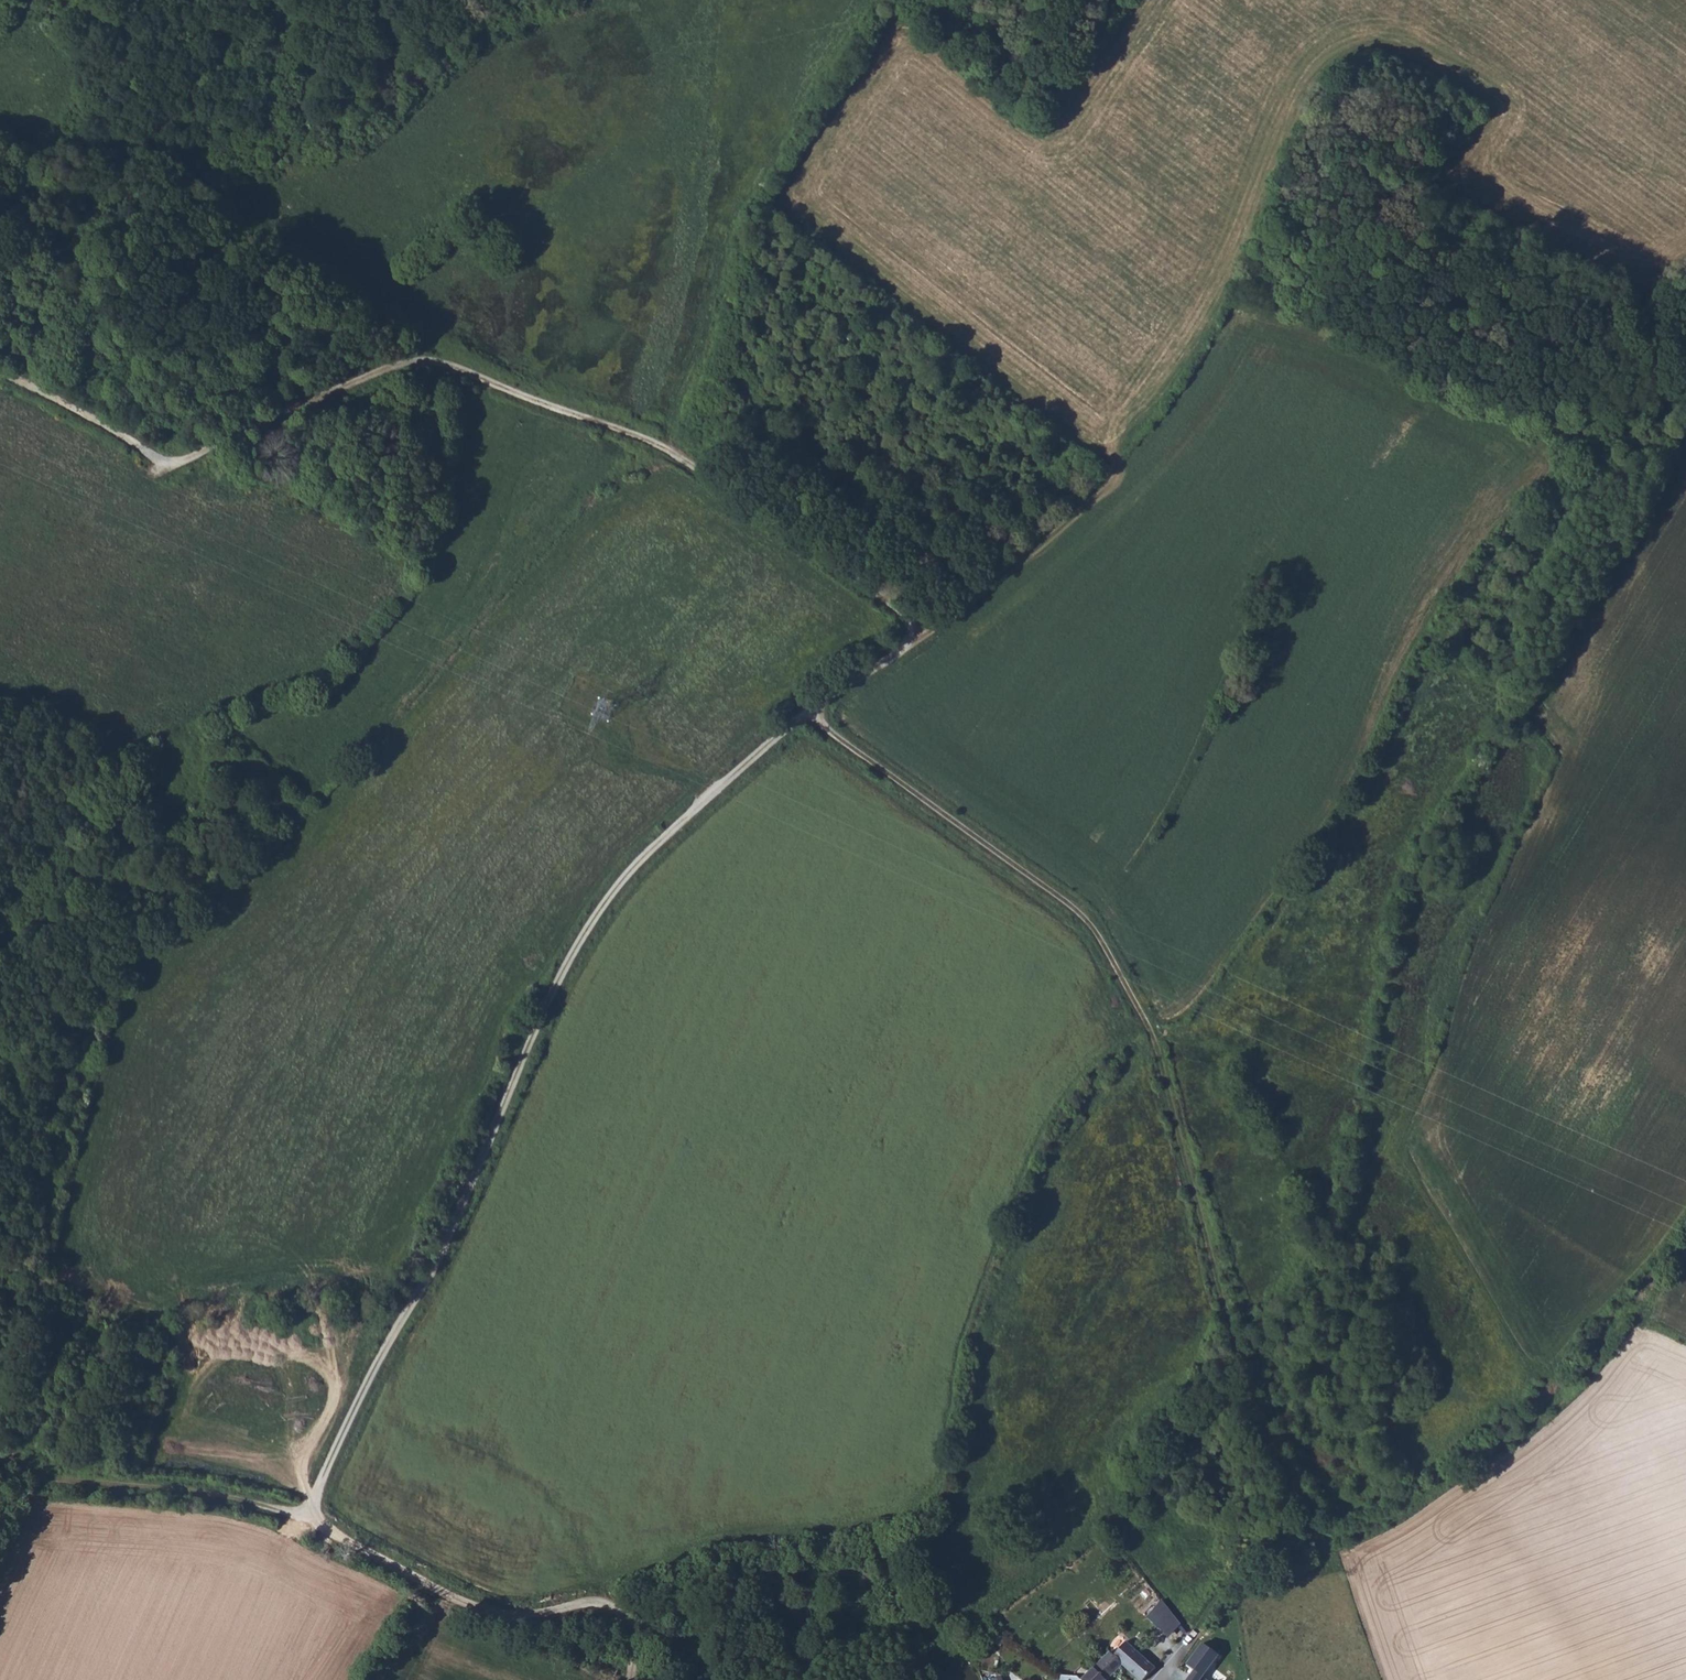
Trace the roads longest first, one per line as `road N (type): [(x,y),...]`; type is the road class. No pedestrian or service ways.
road 1 (track): [(307,1519),(362,1390),(434,1264),(566,964),(665,835),(807,712),(910,642),(910,624),(682,456),(418,357),(150,472)]
road 2 (track): [(807,712),(1083,915),(1156,1044),(1224,1309),(1270,1447),(1329,1572)]
road 3 (track): [(0,1468),(269,1505),(506,1616),(608,1602),(638,1634),(635,1679)]

